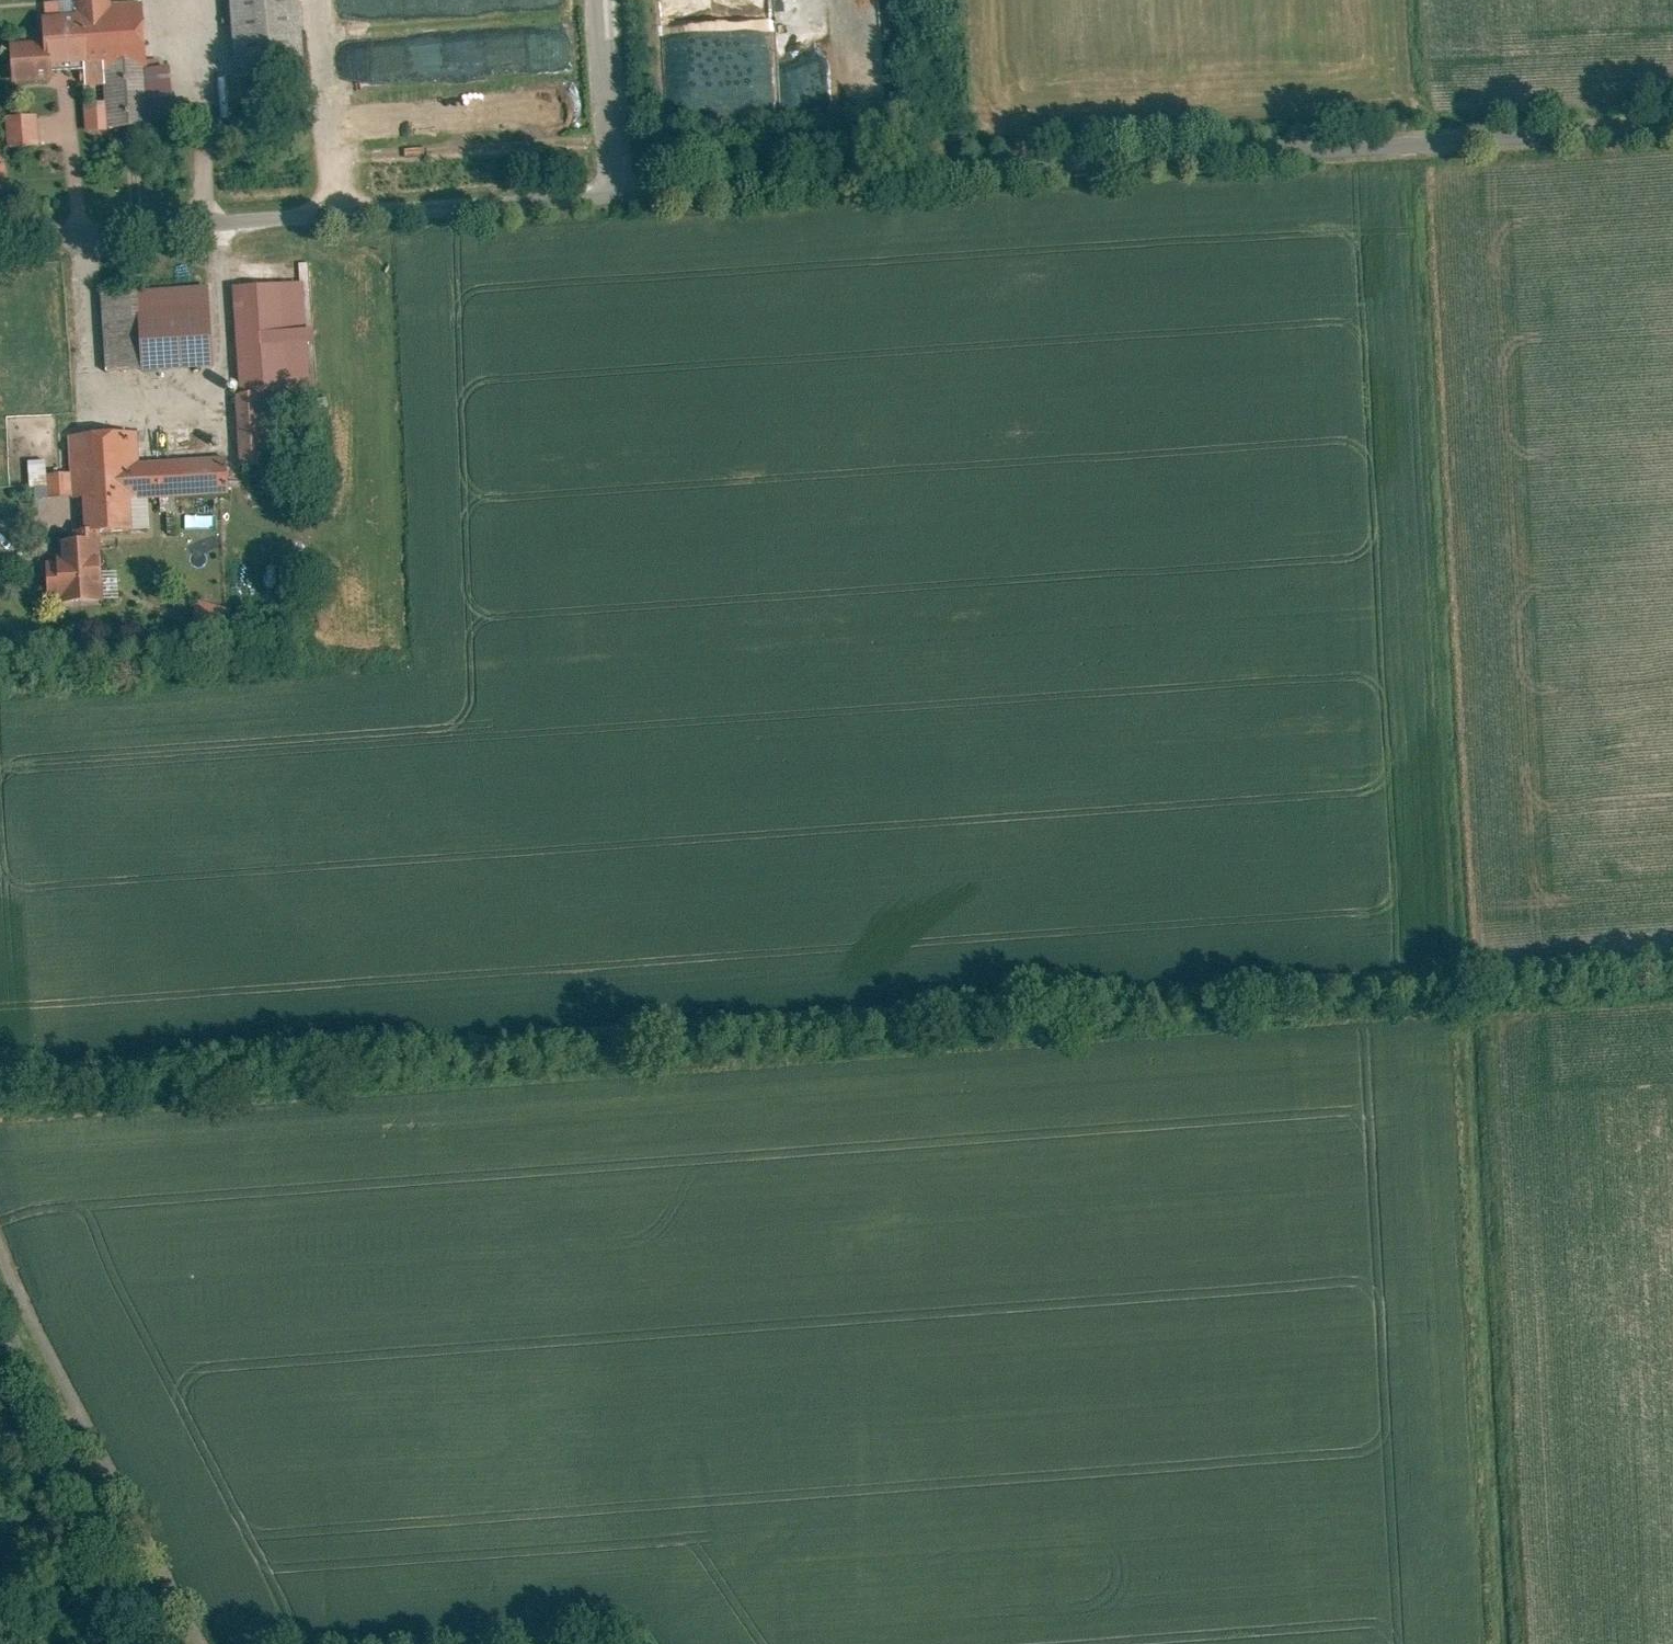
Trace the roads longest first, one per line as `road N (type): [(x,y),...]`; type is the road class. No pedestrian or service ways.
road 1 (residential): [(182,1643),(0,1287)]

